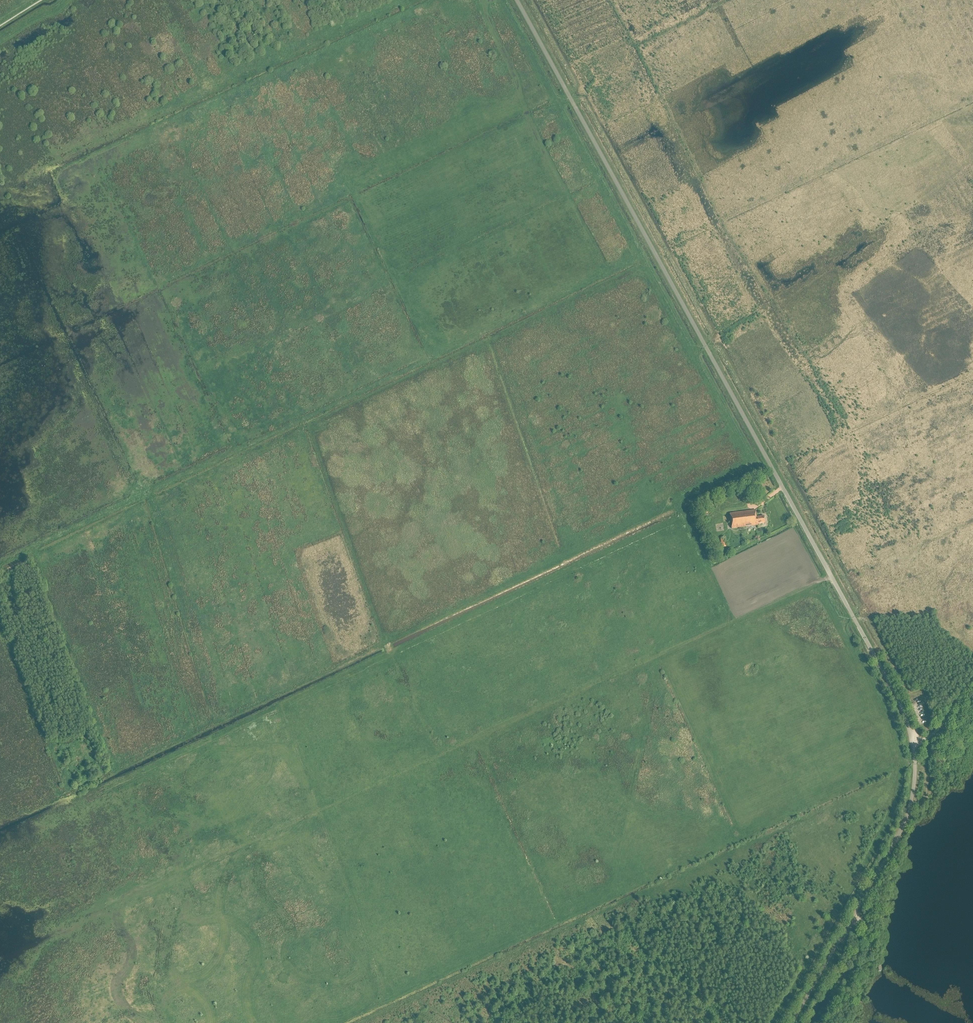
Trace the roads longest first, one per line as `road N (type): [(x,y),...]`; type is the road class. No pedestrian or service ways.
road 1 (tertiary): [(792,1022),(904,822),(915,781),(911,736),(517,0)]

